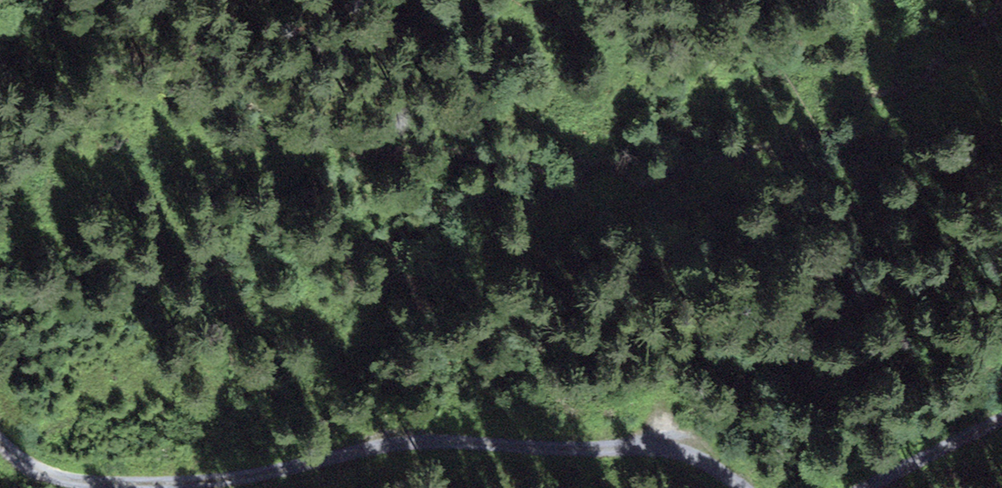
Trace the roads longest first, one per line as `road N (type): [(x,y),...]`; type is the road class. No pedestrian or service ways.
road 1 (track): [(182,487),(242,452),(328,441),(656,458),(735,487)]
road 2 (track): [(883,487),(921,432),(1001,397)]

